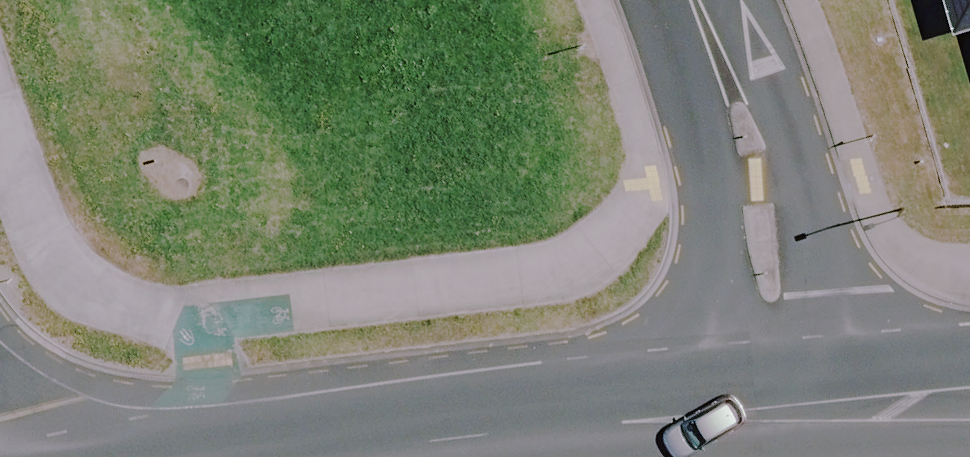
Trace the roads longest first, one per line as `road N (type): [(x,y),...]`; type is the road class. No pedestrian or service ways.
road 1 (residential): [(775,418),(773,301),(754,179),(700,0)]
road 2 (tertiary): [(775,418),(364,456)]
road 3 (tertiary): [(969,408),(775,418)]

